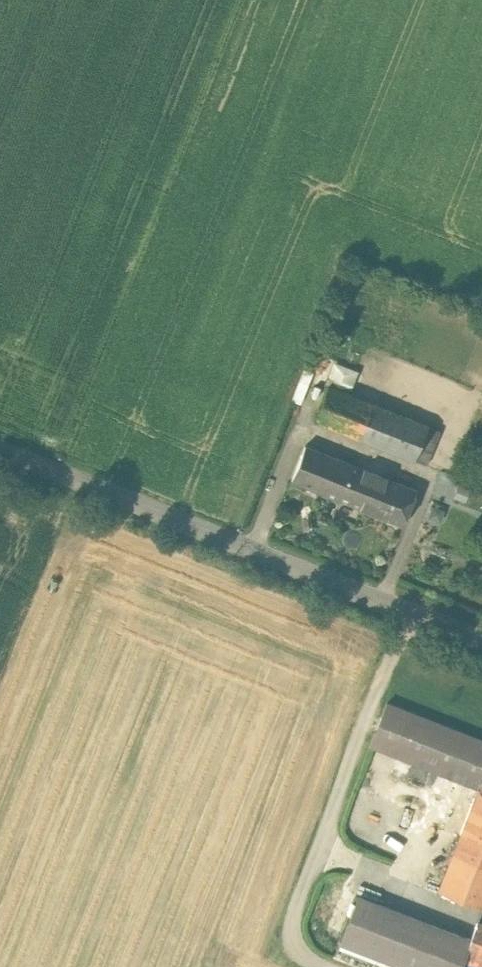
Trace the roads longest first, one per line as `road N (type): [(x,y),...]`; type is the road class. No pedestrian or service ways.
road 1 (unclassified): [(481,640),(0,450)]
road 2 (track): [(320,966),(309,952),(305,913),(367,693),(411,611)]

